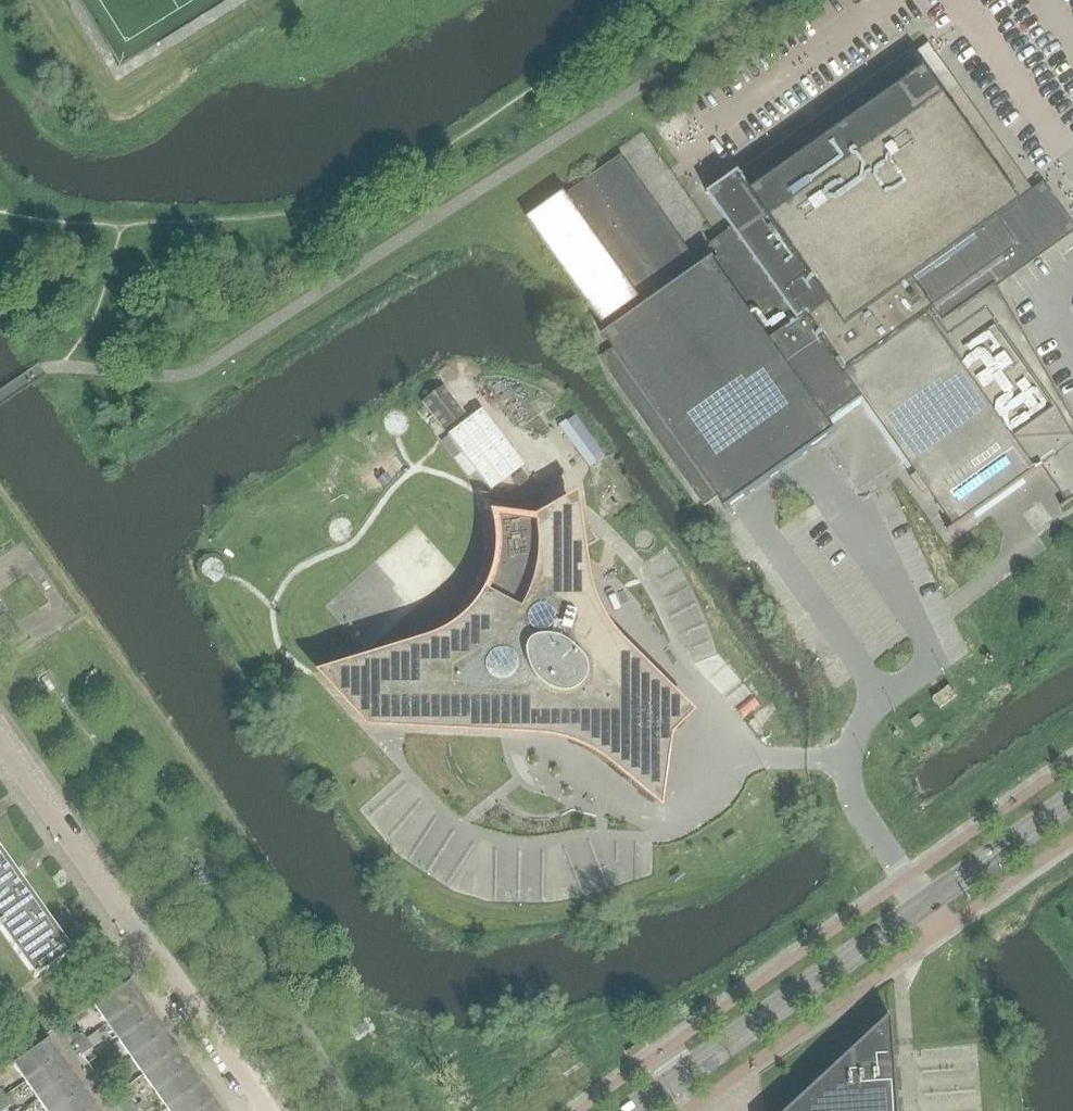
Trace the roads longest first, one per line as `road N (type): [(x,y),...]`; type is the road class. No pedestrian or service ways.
road 1 (residential): [(267,1110),(0,742)]
road 2 (secondary): [(631,1110),(924,904)]
road 3 (secondary): [(924,904),(1072,799)]
road 4 (unclassified): [(924,904),(854,798),(849,765)]

